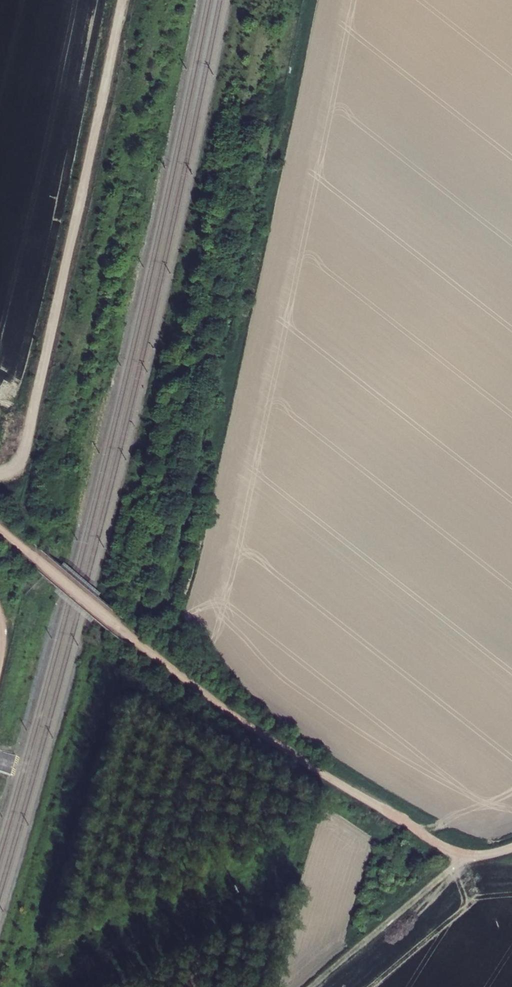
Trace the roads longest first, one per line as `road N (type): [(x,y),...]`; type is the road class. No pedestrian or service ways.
road 1 (track): [(0,527),(182,679),(297,760),(463,856),(309,986)]
road 2 (track): [(120,0),(31,426),(15,466),(0,471)]

